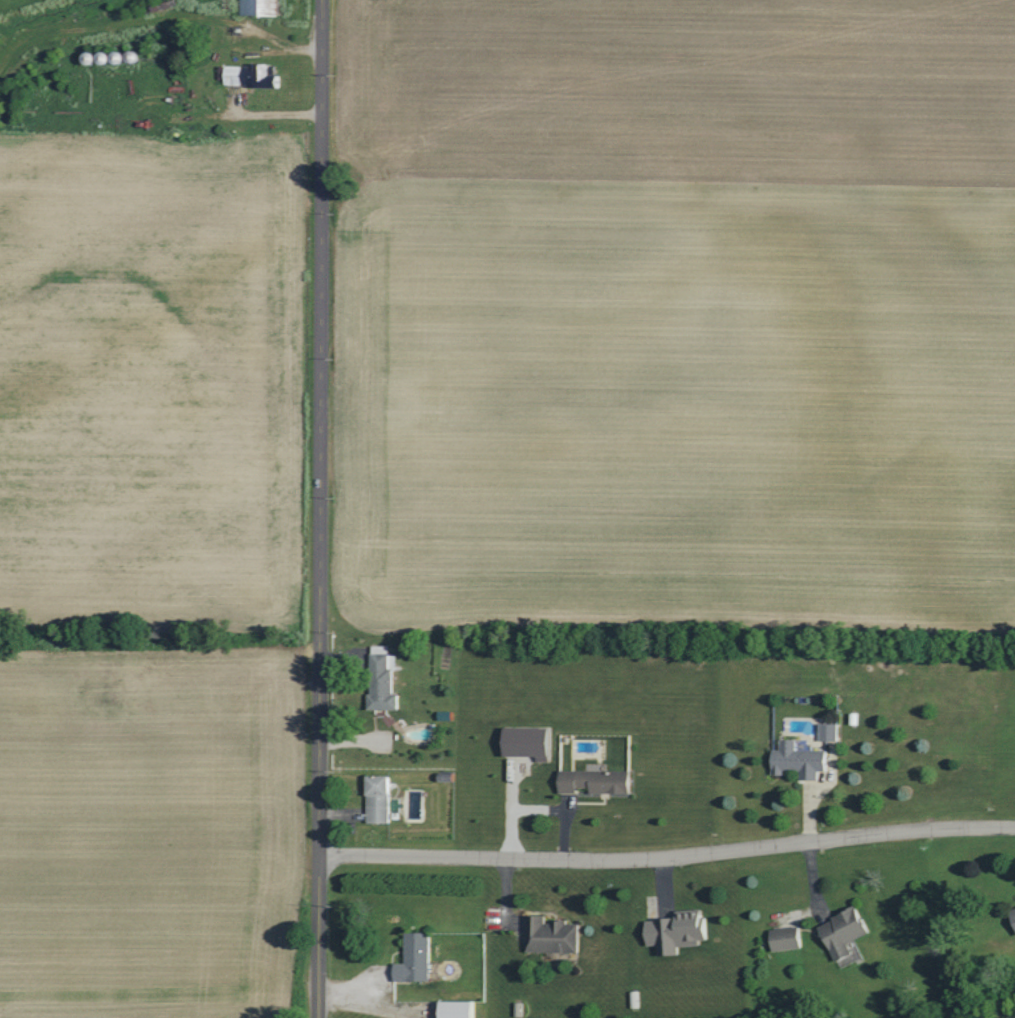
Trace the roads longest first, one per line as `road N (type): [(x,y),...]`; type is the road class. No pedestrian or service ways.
road 1 (residential): [(316,1017),(322,0)]

